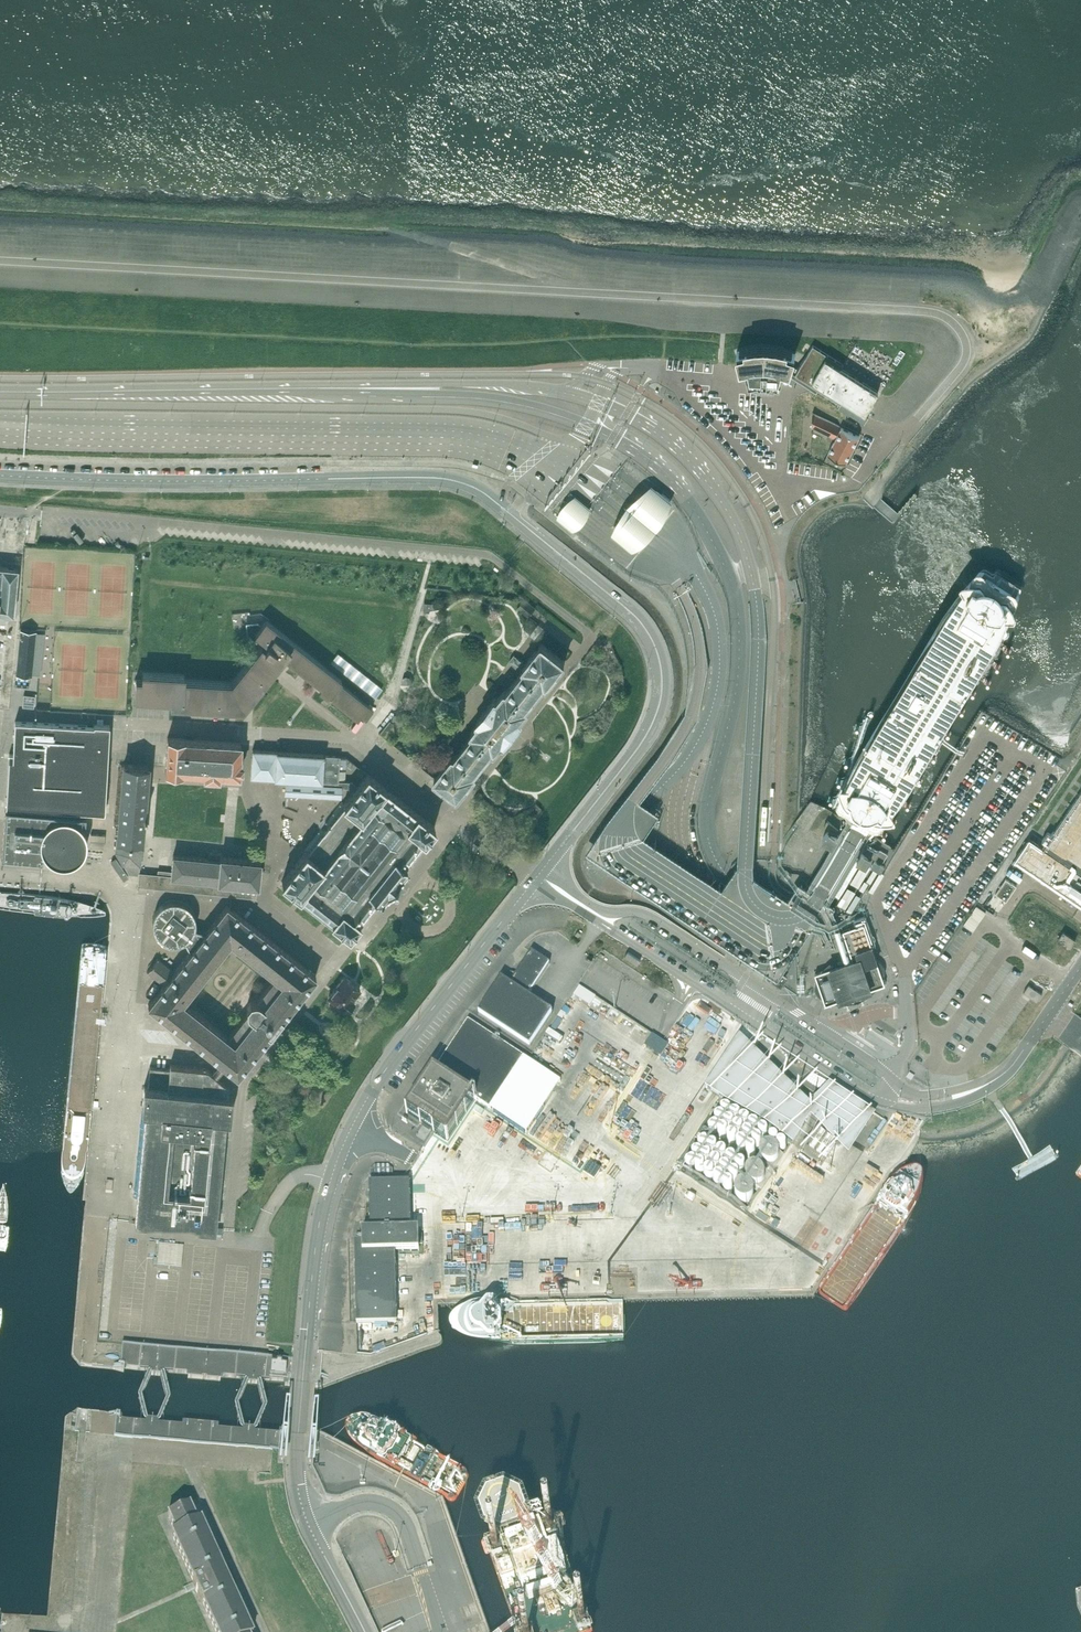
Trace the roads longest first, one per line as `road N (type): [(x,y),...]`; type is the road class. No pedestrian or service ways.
road 1 (unclassified): [(0,404),(452,410),(560,439)]
road 2 (primary): [(744,875),(759,632),(745,549),(714,491),(683,455),(598,402)]
road 3 (primary): [(0,427),(452,438),(529,461)]
road 4 (primary): [(725,873),(706,819),(738,673),(735,593),(705,527),(677,488),(587,426)]
road 5 (tertiary): [(0,475),(436,477),(468,485),(500,505)]
road 6 (tertiary): [(500,505),(636,617),(661,671),(649,732),(539,875)]
road 7 (primary): [(359,388),(0,391)]
road 8 (tertiary): [(353,1124),(539,875)]
road 9 (tertiary): [(364,1631),(298,1492),(307,1336)]
road 10 (unclassified): [(307,1336),(319,1320),(330,1226),(349,1163),(374,1149),(410,1157)]
road 11 (primary): [(587,426),(500,401),(359,388)]
road 12 (tertiary): [(307,1336),(321,1217),(353,1124)]
road 13 (unclassified): [(766,992),(649,914),(579,903)]
road 14 (primary): [(569,394),(502,384),(359,388)]
road 15 (unclassified): [(579,903),(747,1021)]
road 16 (unclassified): [(873,1101),(920,1110),(969,1100),(1004,1080),(1023,1051)]
road 17 (unclassified): [(783,479),(785,454),(719,381),(671,377)]
road 18 (unclassified): [(671,377),(767,478),(783,479)]
road 19 (unclassified): [(1023,1051),(983,1082),(938,1094),(908,1092),(889,1077)]
road 20 (unclassified): [(889,1077),(766,992)]
road 21 (unclassified): [(747,1021),(873,1101)]

